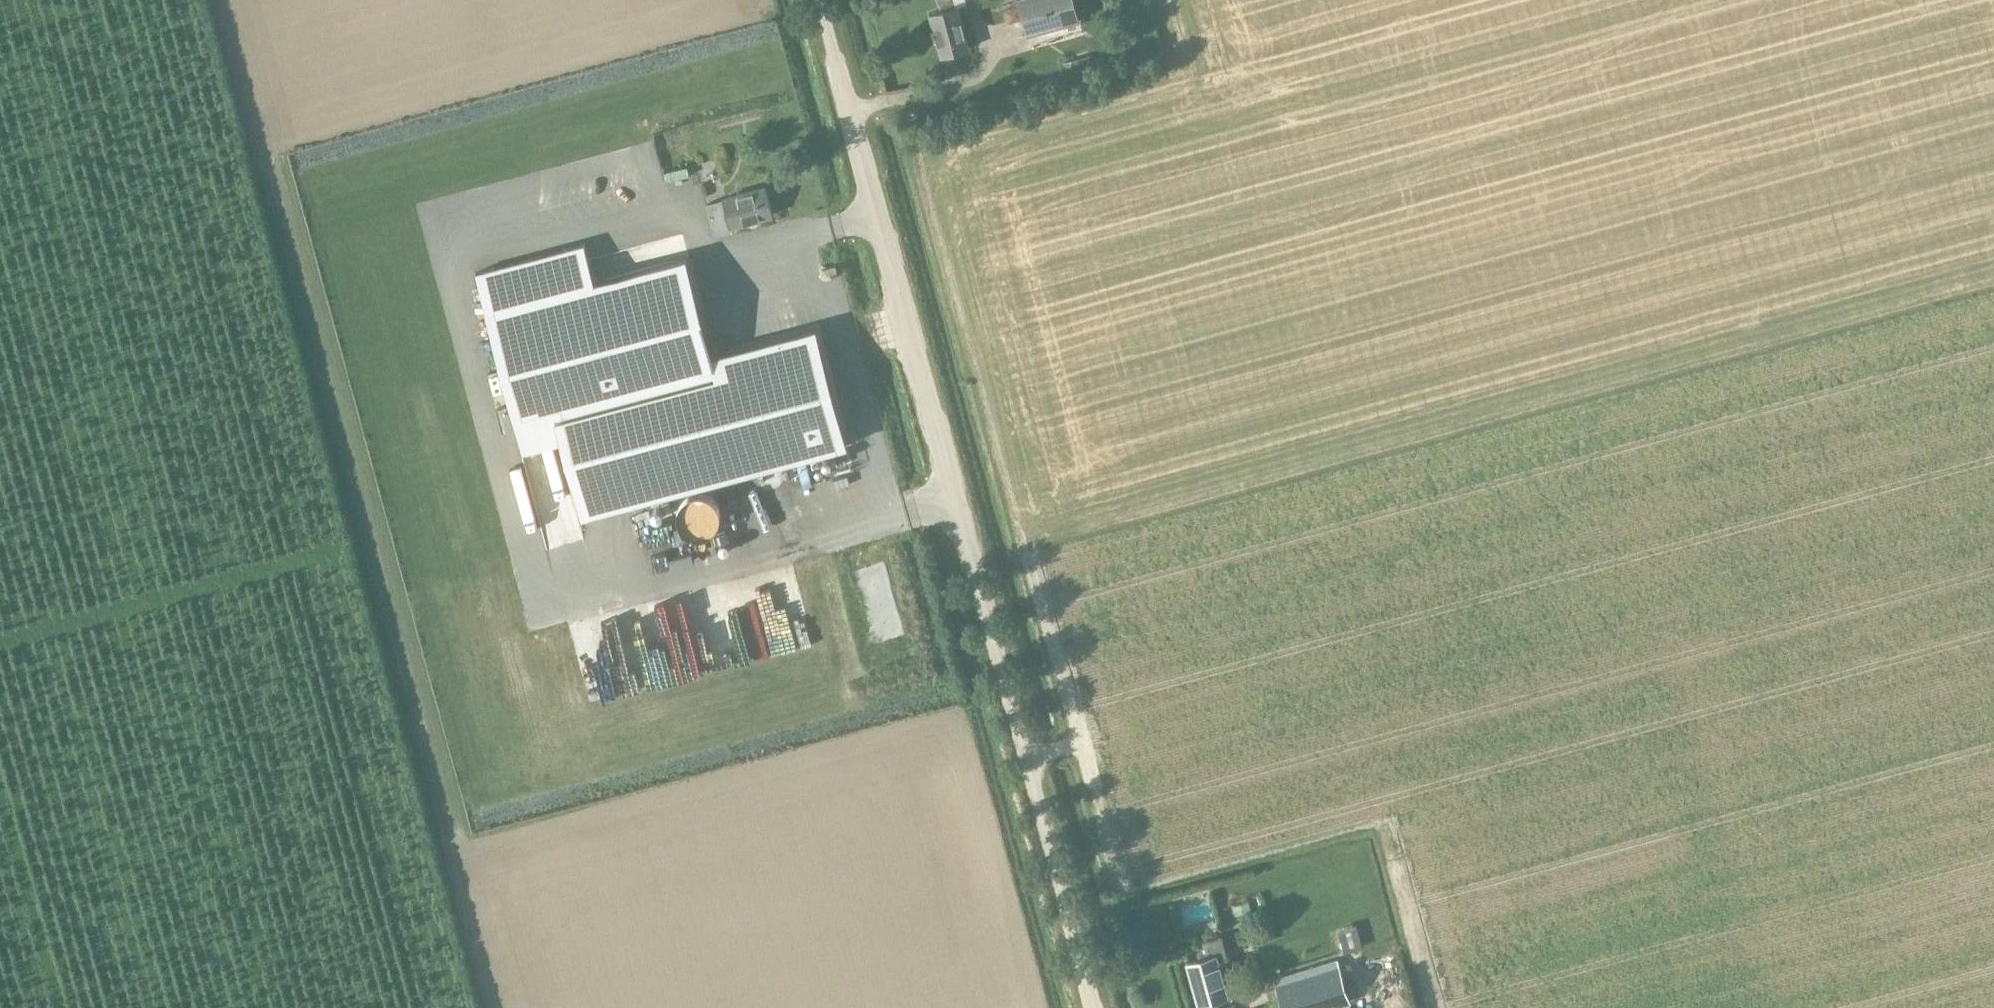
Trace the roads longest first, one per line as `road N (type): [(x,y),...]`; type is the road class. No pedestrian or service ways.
road 1 (unclassified): [(818,0),(1093,1007)]

